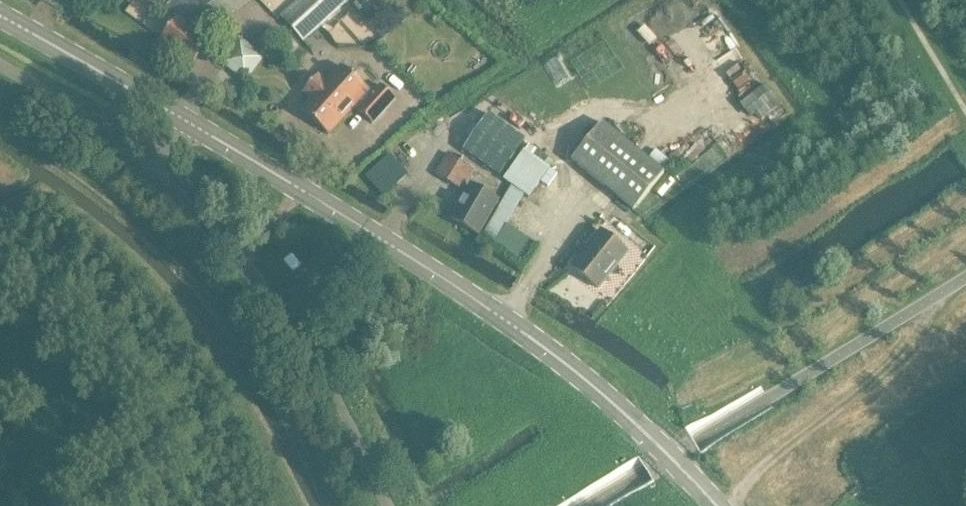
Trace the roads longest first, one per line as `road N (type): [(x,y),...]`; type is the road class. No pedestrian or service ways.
road 1 (secondary): [(0,14),(305,192),(510,325),(650,436),(720,505)]

